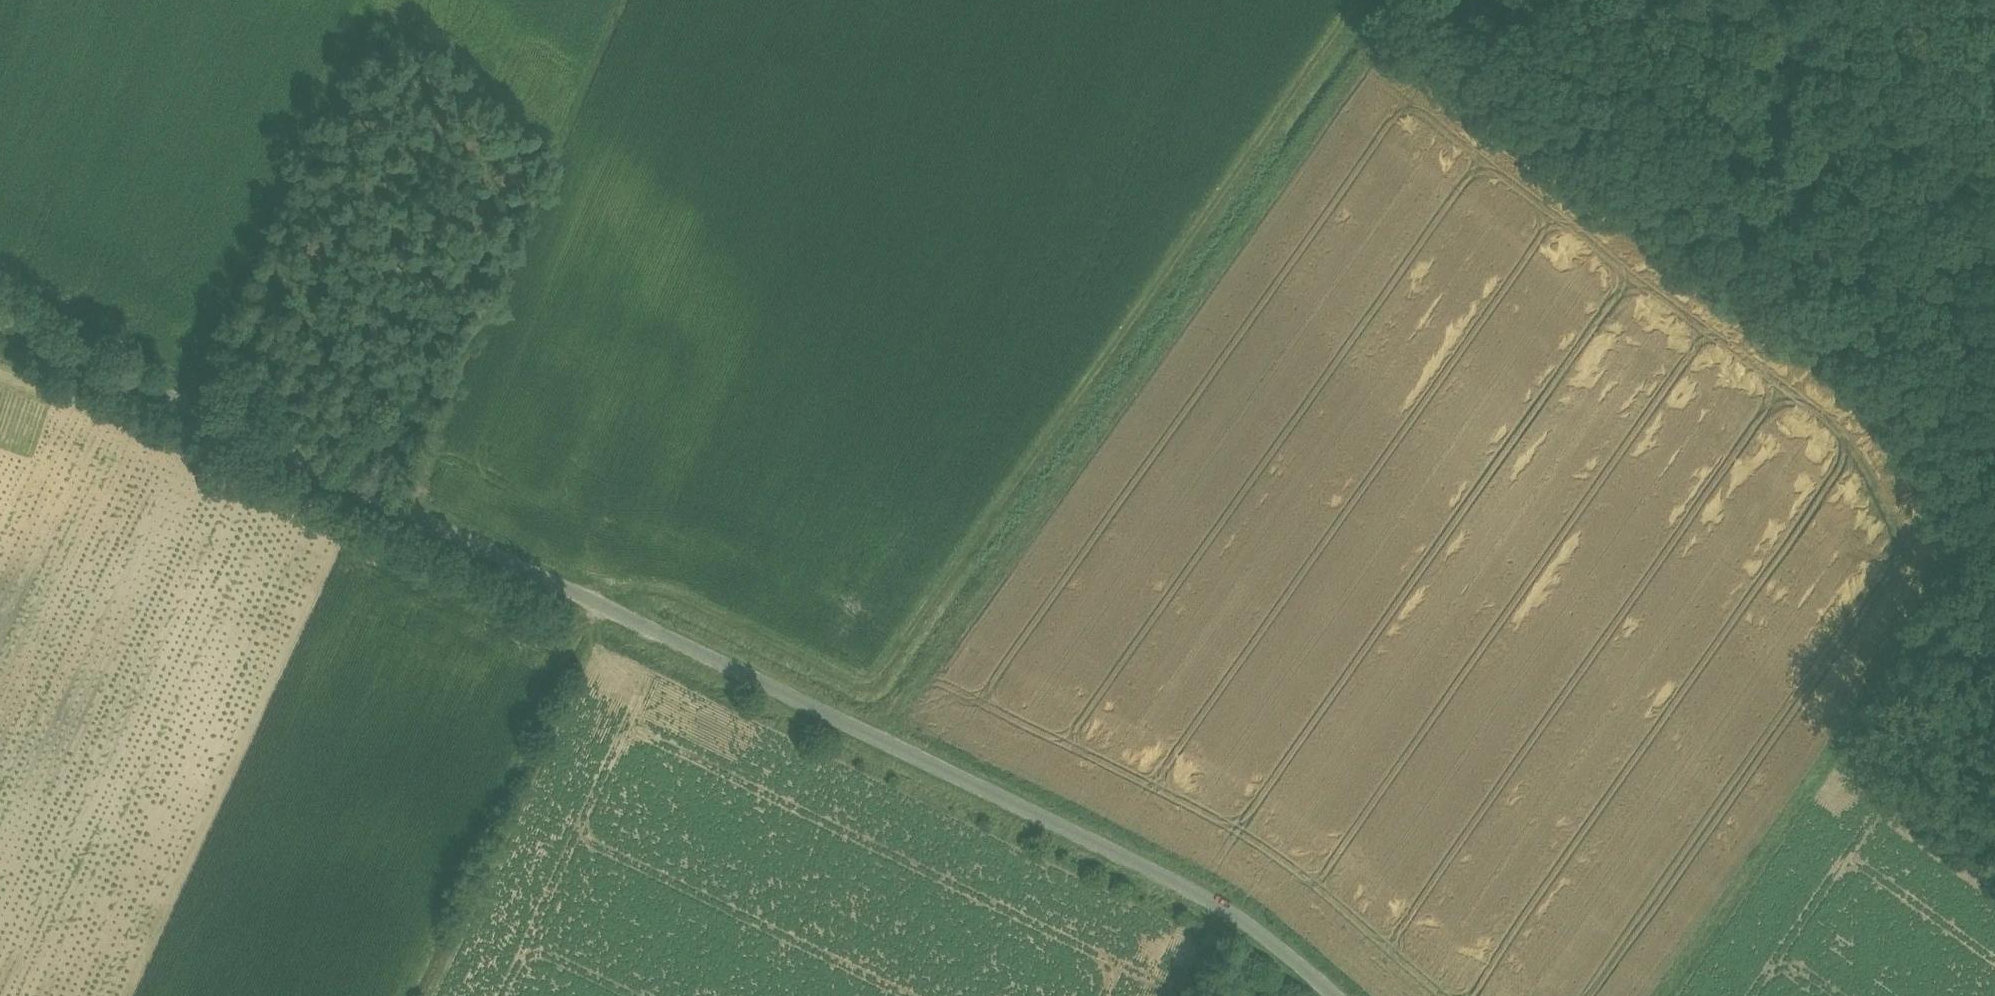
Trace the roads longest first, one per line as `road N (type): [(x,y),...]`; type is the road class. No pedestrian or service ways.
road 1 (unclassified): [(1336,995),(1200,895),(0,318)]

